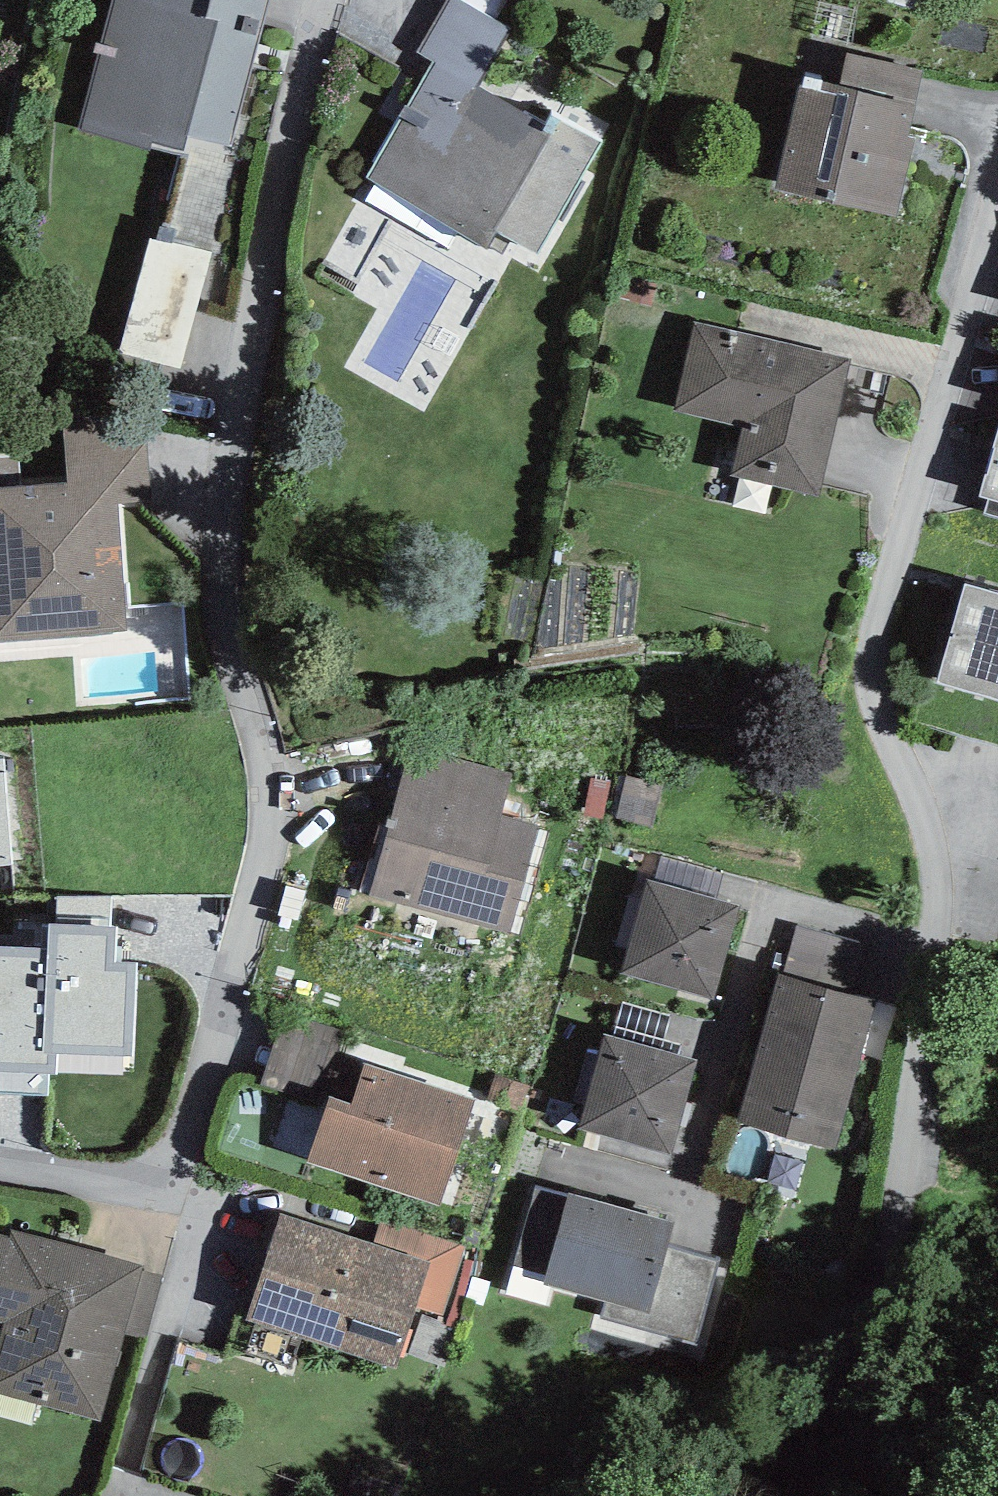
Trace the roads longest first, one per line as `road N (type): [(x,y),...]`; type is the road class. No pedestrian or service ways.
road 1 (residential): [(657,1495),(742,1437),(865,1323),(917,1215),(933,886),(920,804),(881,719),(871,654),(997,191)]
road 2 (residential): [(324,0),(226,488),(222,591),(268,789),(265,844),(221,1031),(192,1122),(142,1177),(102,1183),(0,1166)]
road 3 (track): [(865,1323),(997,1179)]

